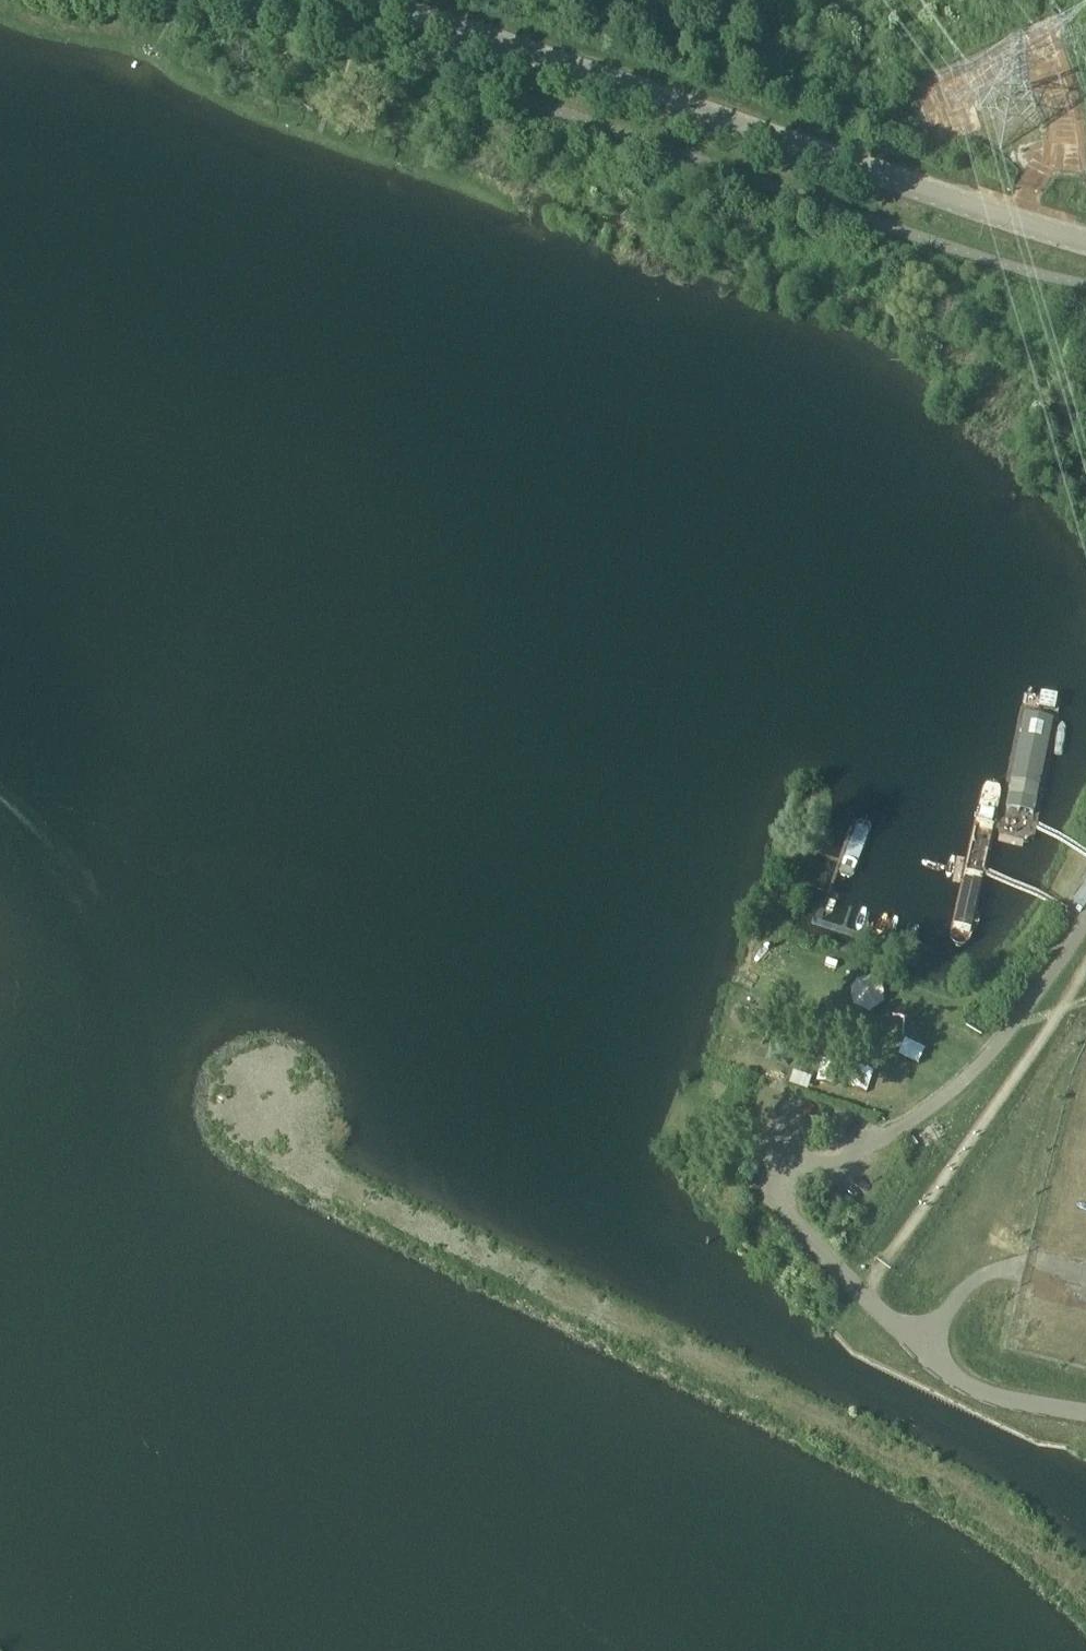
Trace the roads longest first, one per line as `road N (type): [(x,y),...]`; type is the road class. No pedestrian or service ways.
road 1 (unclassified): [(1085,247),(369,0)]
road 2 (unclassified): [(783,1154),(773,1183),(801,1231),(974,1394),(1085,1413)]
road 3 (unclassified): [(783,1154),(844,1172),(859,1129),(799,1108)]

